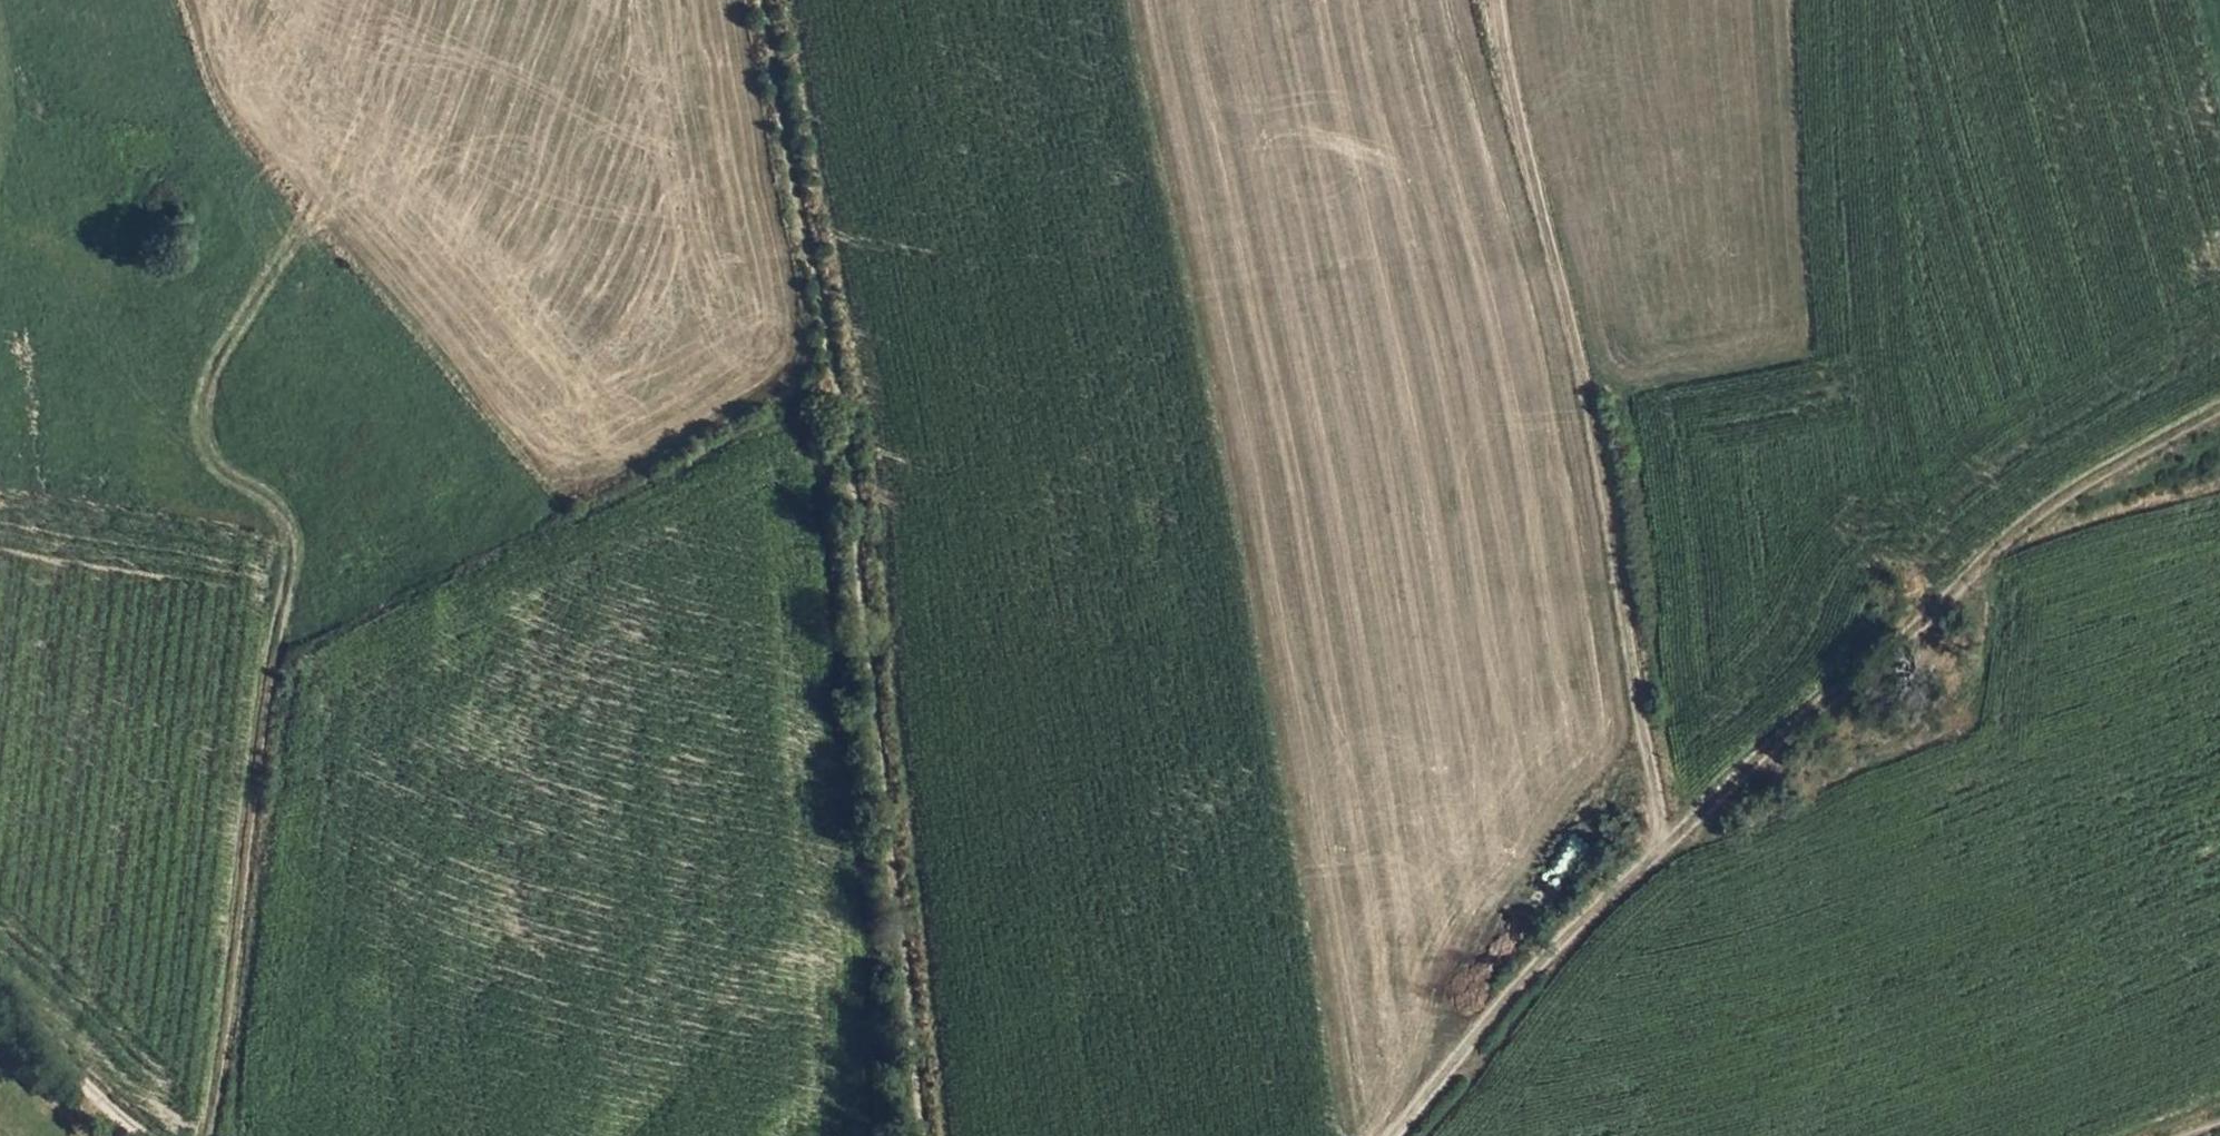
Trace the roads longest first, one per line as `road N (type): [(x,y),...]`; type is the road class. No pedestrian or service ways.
road 1 (track): [(765,0),(841,405),(926,1135)]
road 2 (track): [(1386,1135),(1664,842),(1832,679),(2066,498),(2219,408)]
road 3 (track): [(301,212),(288,251),(217,345),(196,393),(204,445),(279,514),(292,565),(205,1135)]
road 4 (track): [(1664,842),(1610,484),(1519,125),(1517,0)]
road 5 (track): [(0,1010),(150,1135)]

